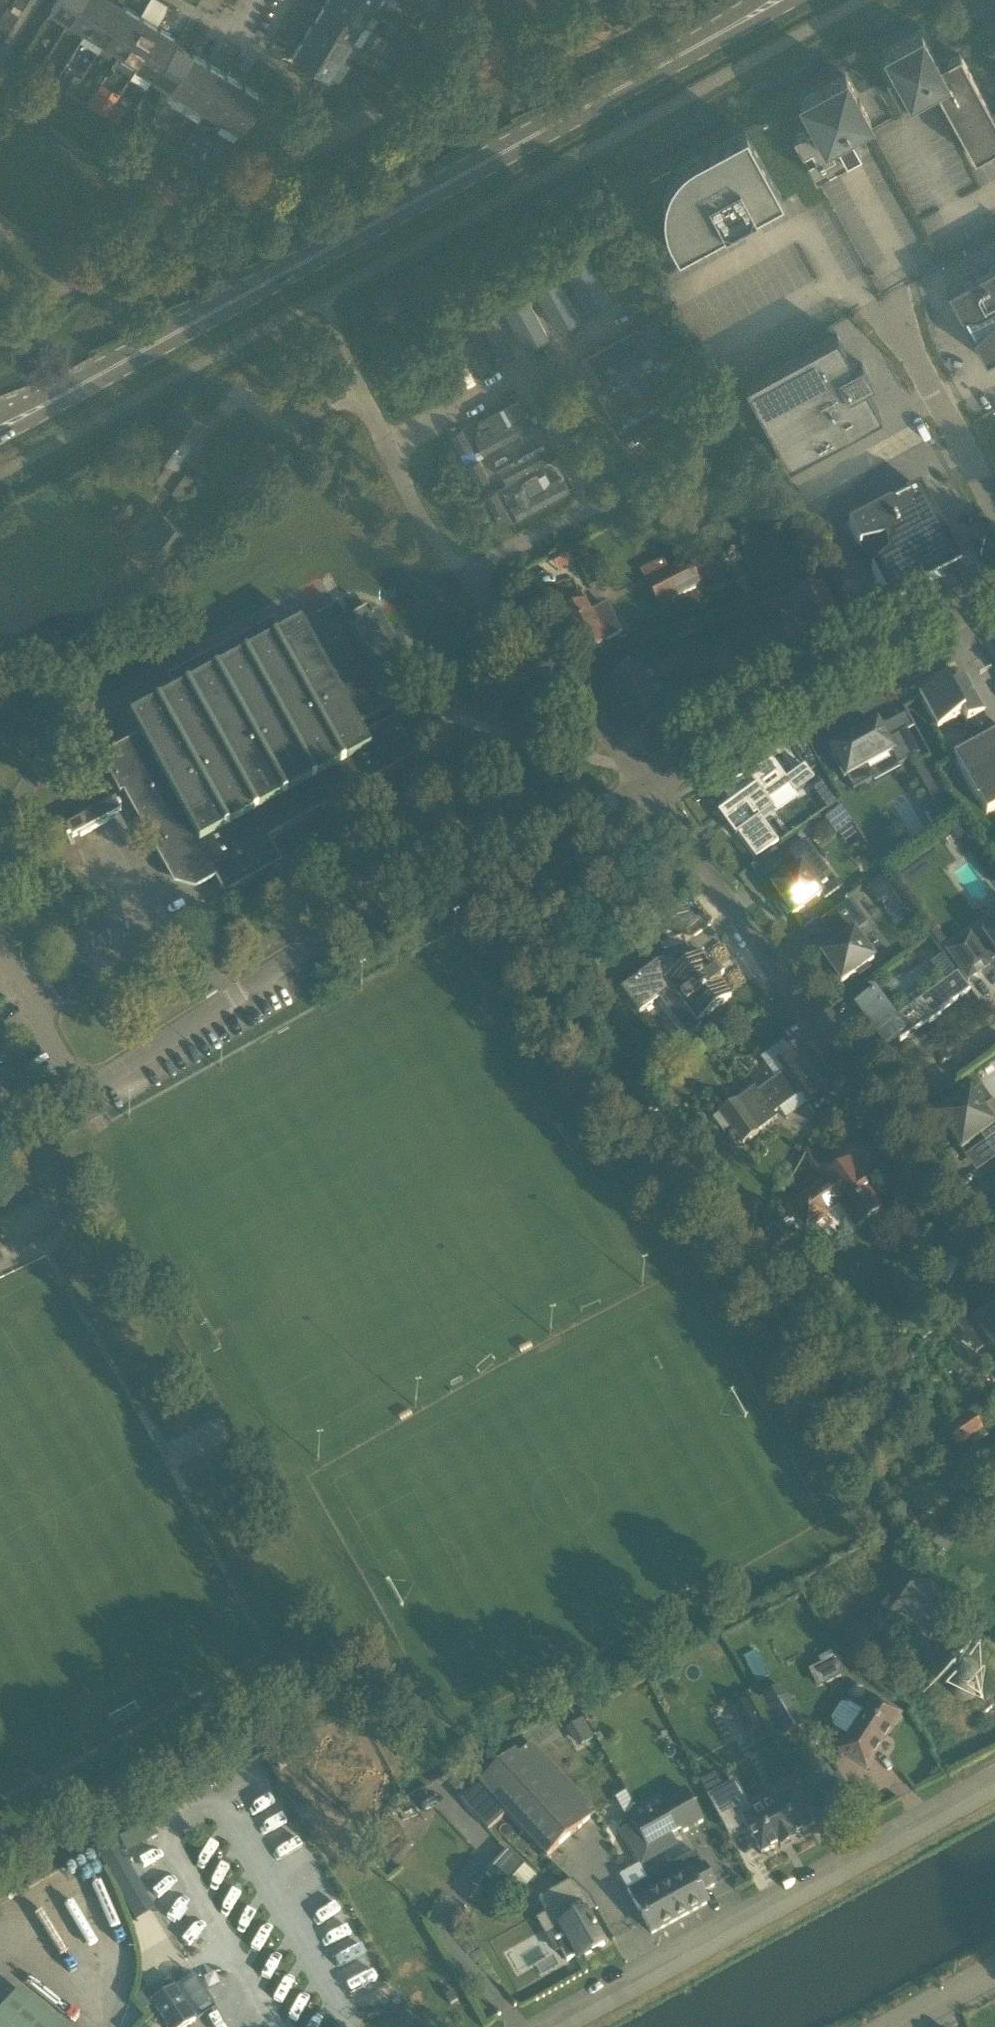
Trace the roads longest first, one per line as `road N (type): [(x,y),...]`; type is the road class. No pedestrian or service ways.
road 1 (primary): [(48,400),(740,22)]
road 2 (unclassified): [(0,1126),(480,847),(644,787)]
road 3 (unclassified): [(549,2026),(994,1785)]
road 4 (residential): [(376,448),(523,370),(574,376),(602,425),(601,464),(580,511),(461,576)]
road 5 (unclassified): [(879,1116),(644,787)]
road 6 (unclassified): [(644,787),(994,594)]
road 7 (unclassified): [(644,787),(594,720),(461,576)]
road 8 (unclassified): [(994,506),(882,313)]
road 9 (unclassified): [(994,1276),(879,1116)]
road 10 (unclassified): [(461,576),(400,498),(376,448)]
road 11 (residential): [(879,1116),(994,1035)]
road 12 (residential): [(889,2026),(994,1969)]

